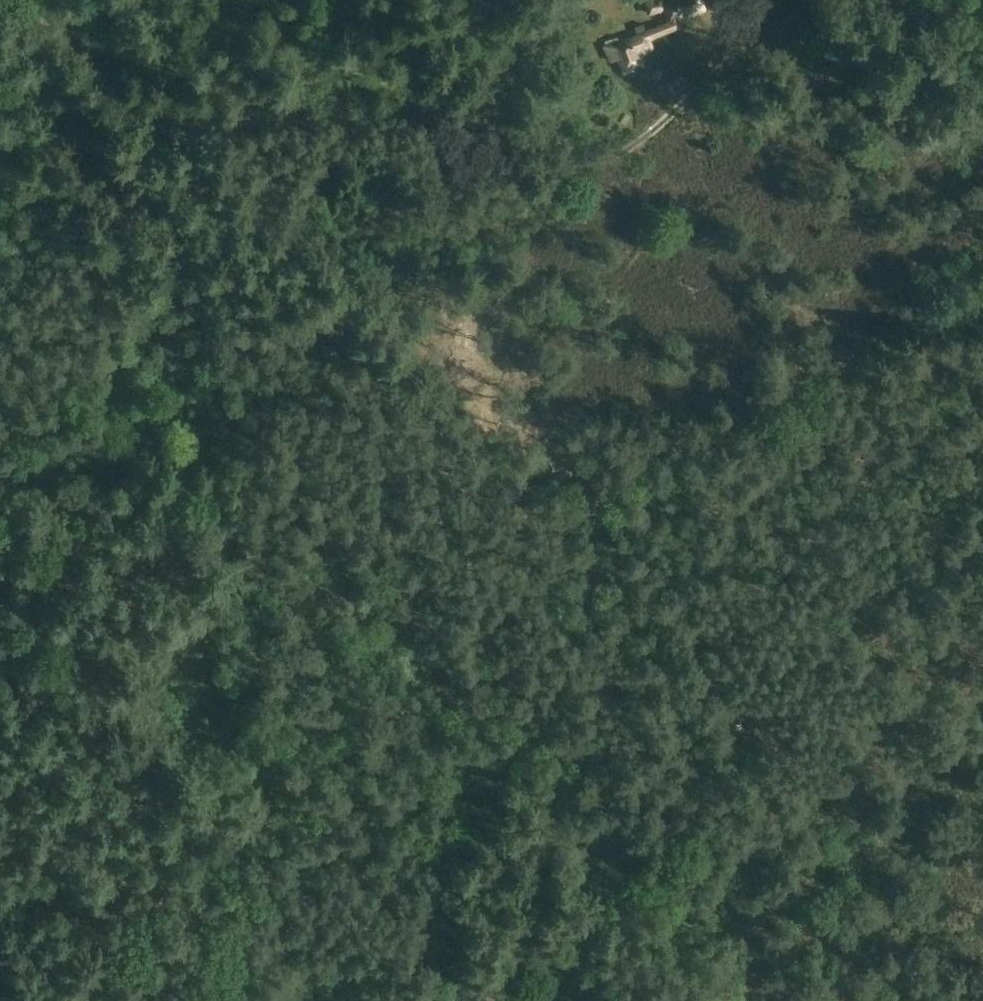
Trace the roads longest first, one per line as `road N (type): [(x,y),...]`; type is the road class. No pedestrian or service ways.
road 1 (track): [(269,0),(332,58),(416,92),(550,164),(601,159),(639,140),(728,61),(755,20)]

